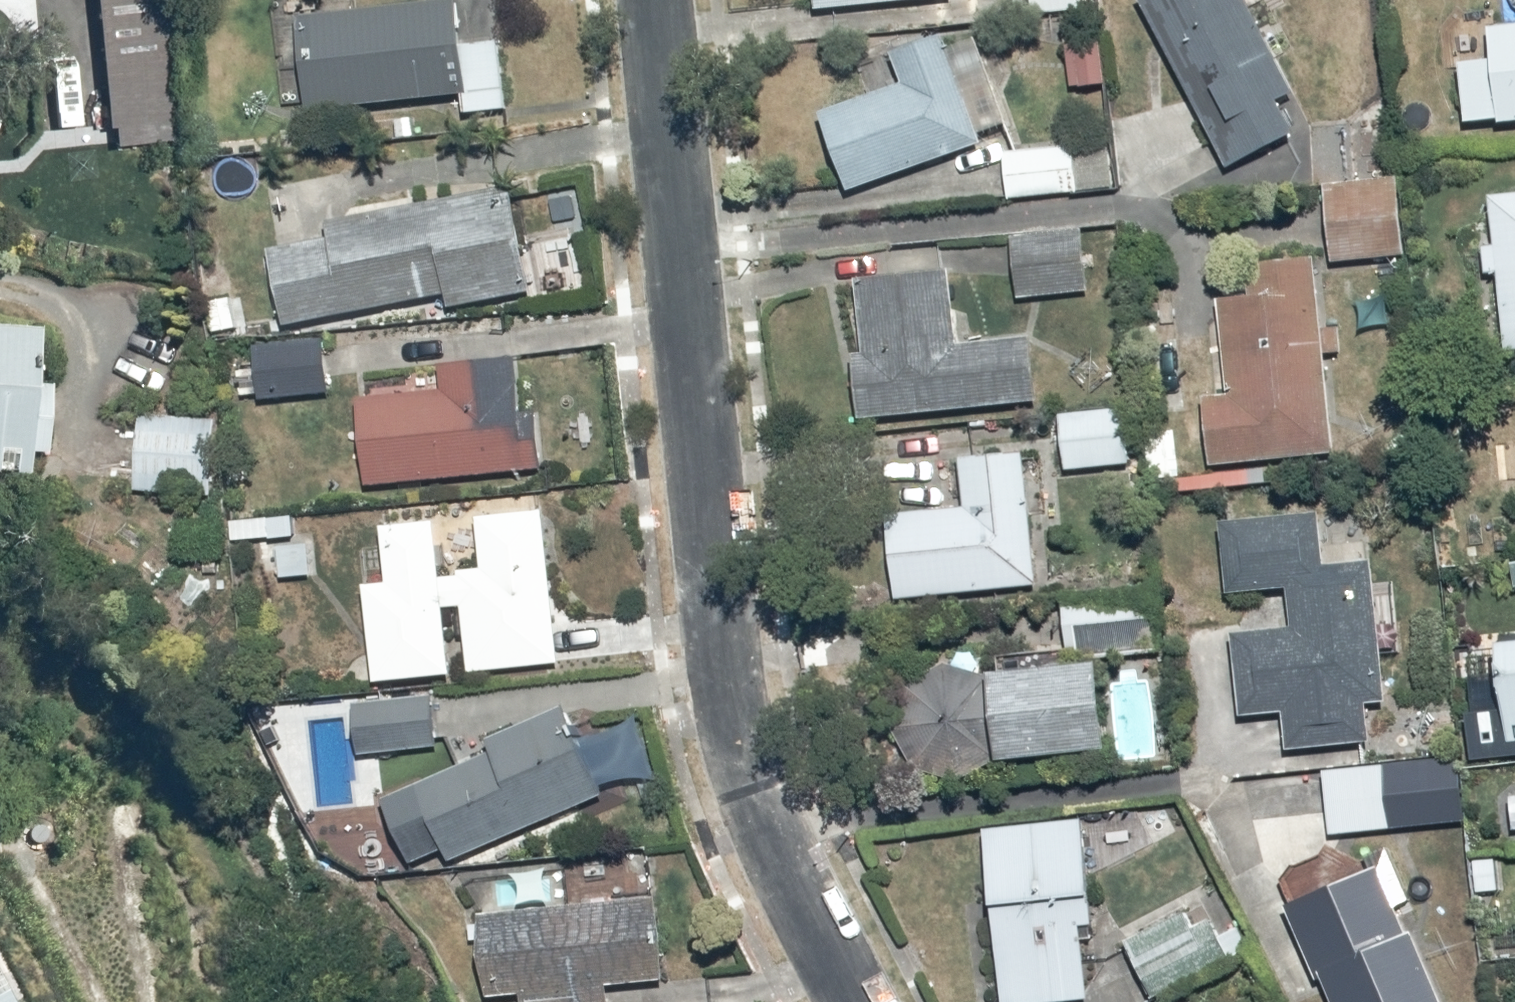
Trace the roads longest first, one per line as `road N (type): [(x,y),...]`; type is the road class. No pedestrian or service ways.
road 1 (residential): [(656,0),(727,656),(745,744),(787,865),(859,1001)]

